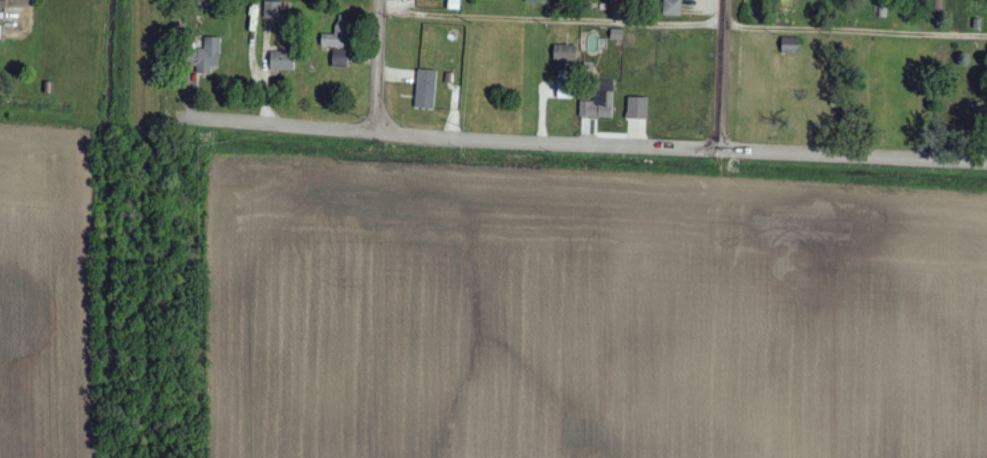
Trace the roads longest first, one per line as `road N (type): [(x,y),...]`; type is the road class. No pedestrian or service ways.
road 1 (residential): [(986,161),(377,130)]
road 2 (residential): [(377,130),(179,116)]
road 3 (residential): [(723,148),(726,0)]
road 4 (residential): [(377,130),(379,0)]

